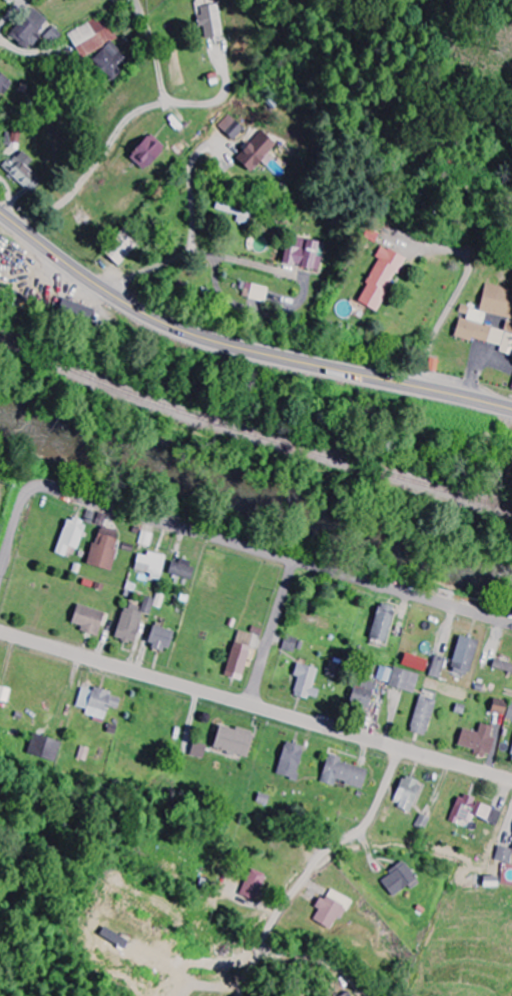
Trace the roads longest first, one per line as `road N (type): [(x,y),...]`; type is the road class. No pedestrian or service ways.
road 1 (residential): [(511,626),(44,486),(22,502),(0,579)]
road 2 (secondary): [(0,214),(105,291),(192,334),(511,410)]
road 3 (tertiary): [(511,779),(0,632)]
road 4 (residential): [(404,749),(368,824),(324,855),(265,941),(273,954),(328,963)]
road 5 (residential): [(136,0),(166,98),(215,102),(228,79)]
road 6 (residential): [(252,705),(296,562)]

